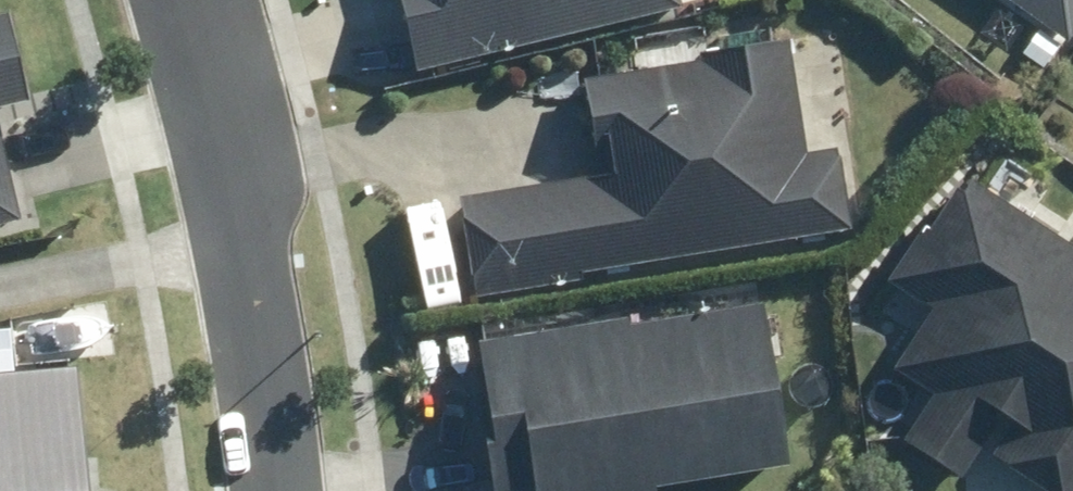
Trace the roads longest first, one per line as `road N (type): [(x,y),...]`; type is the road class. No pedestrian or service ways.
road 1 (residential): [(170,0),(230,254),(265,490)]

